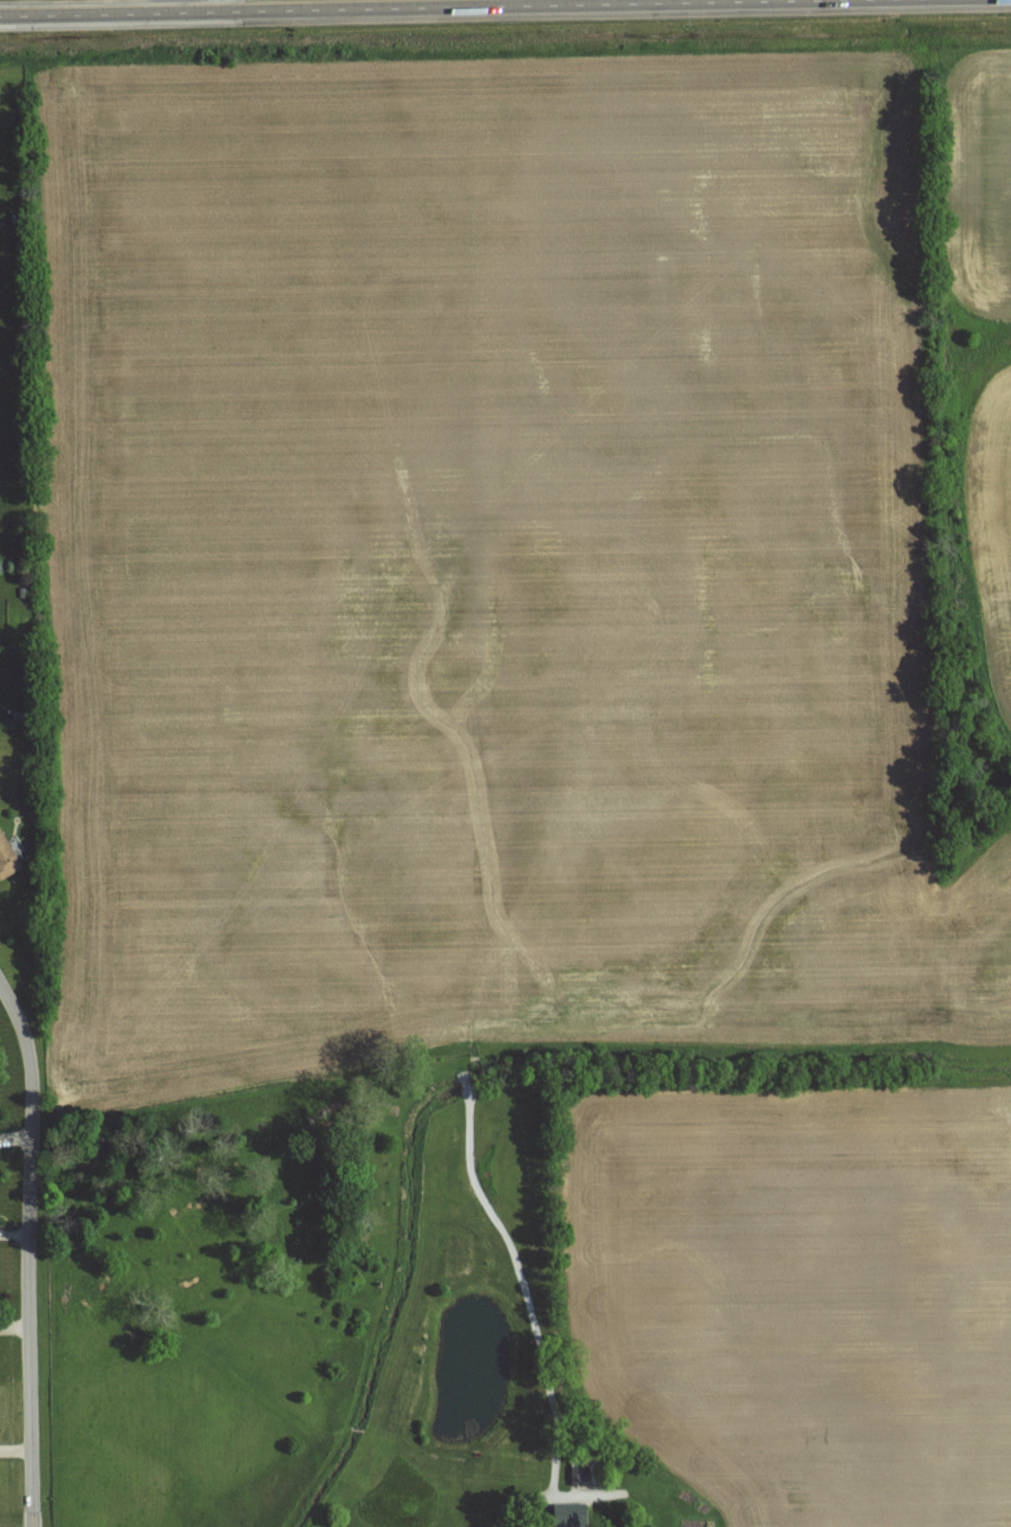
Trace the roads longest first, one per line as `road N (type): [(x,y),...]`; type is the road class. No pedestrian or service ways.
road 1 (motorway): [(0,15),(794,0)]
road 2 (residential): [(35,1526),(32,1072),(0,984)]

